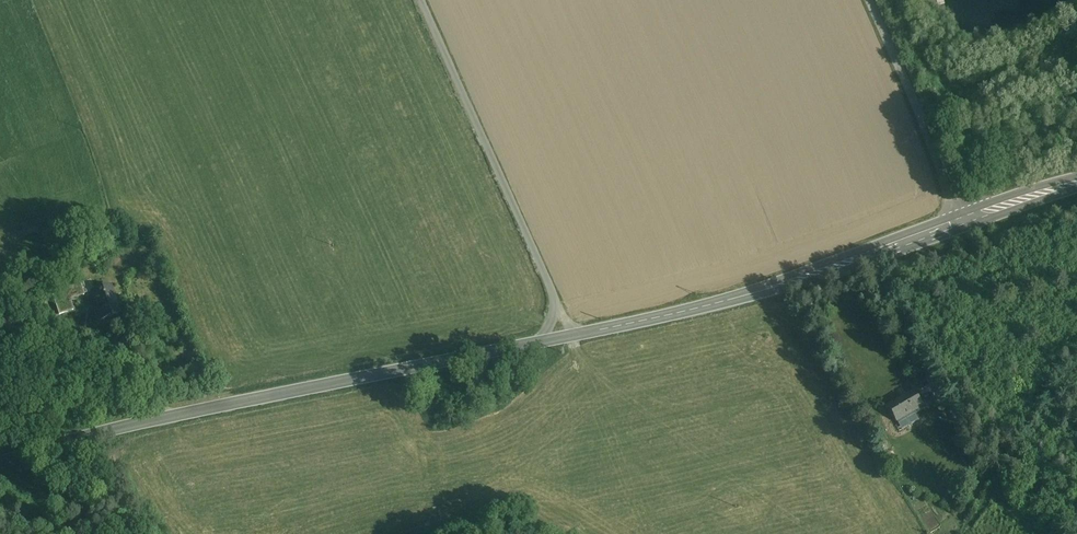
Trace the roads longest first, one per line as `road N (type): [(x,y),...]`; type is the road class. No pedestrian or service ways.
road 1 (secondary): [(161,417),(728,302),(965,221)]
road 2 (track): [(422,0),(574,336)]
road 3 (unclassified): [(965,221),(869,0)]
road 4 (residential): [(161,417),(39,330),(0,314)]
road 5 (secondary): [(0,458),(161,417)]

